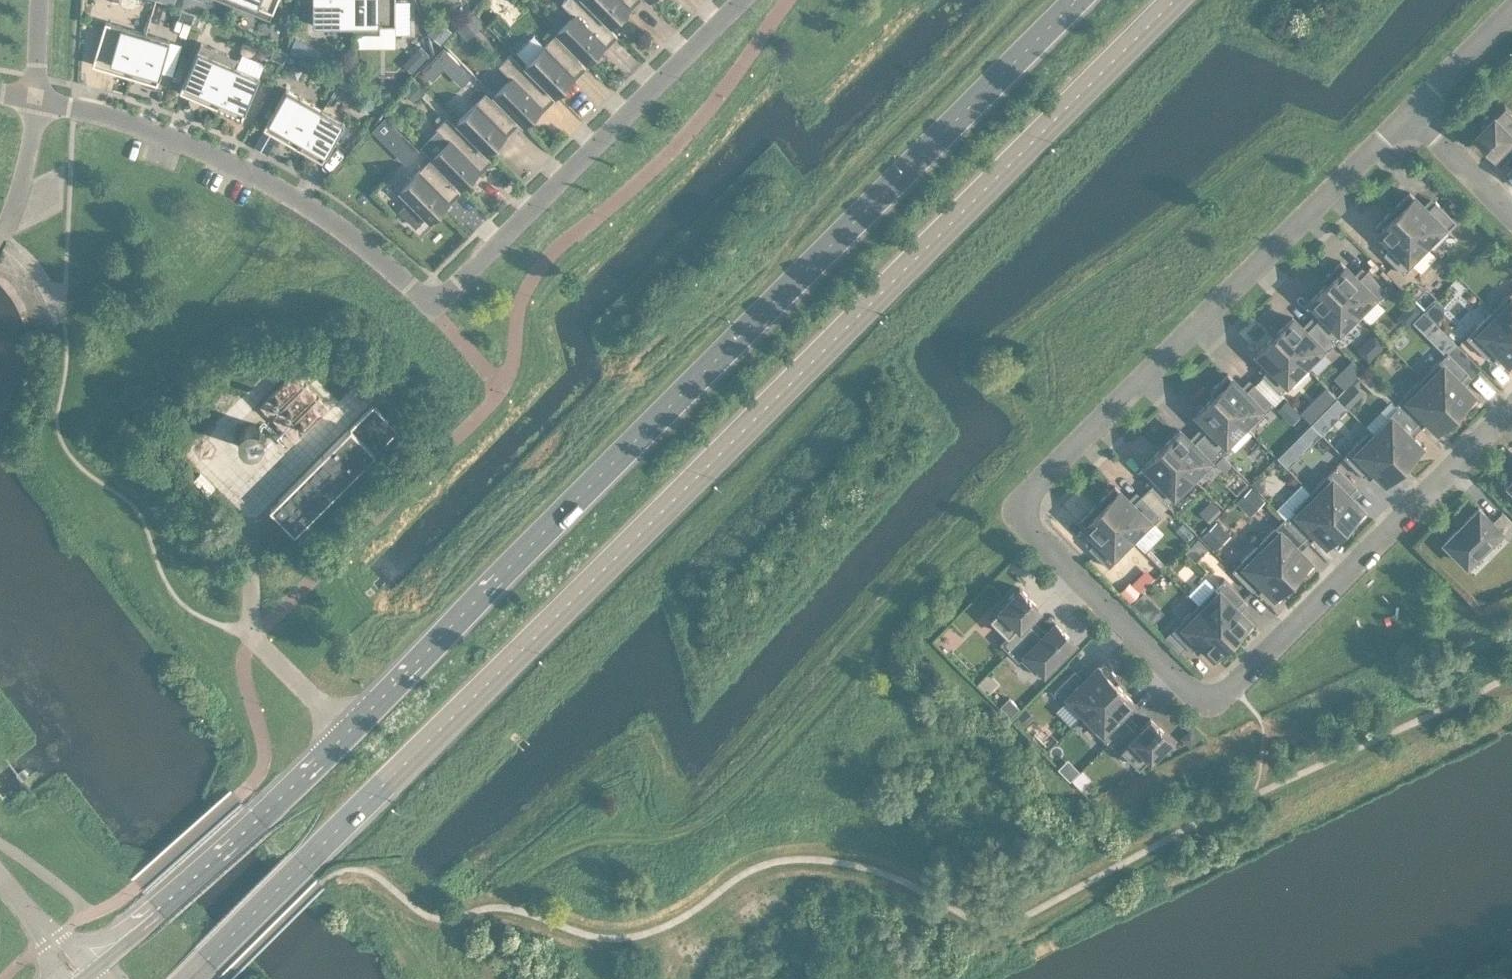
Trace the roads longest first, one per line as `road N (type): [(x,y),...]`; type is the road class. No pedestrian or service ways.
road 1 (primary): [(187,978),(1170,0)]
road 2 (residential): [(1410,113),(1033,489),(1020,517),(1186,690),(1212,701),(1511,408)]
road 3 (primary): [(1074,0),(349,730)]
road 4 (residential): [(410,289),(440,299),(741,0)]
road 5 (residential): [(410,289),(296,194),(105,116),(32,99)]
road 6 (primary): [(349,730),(86,972)]
road 7 (residential): [(253,554),(252,639),(349,730)]
road 8 (residential): [(1511,216),(1410,113)]
road 9 (residential): [(1511,11),(1410,113)]
road 10 (residential): [(86,972),(0,879)]

